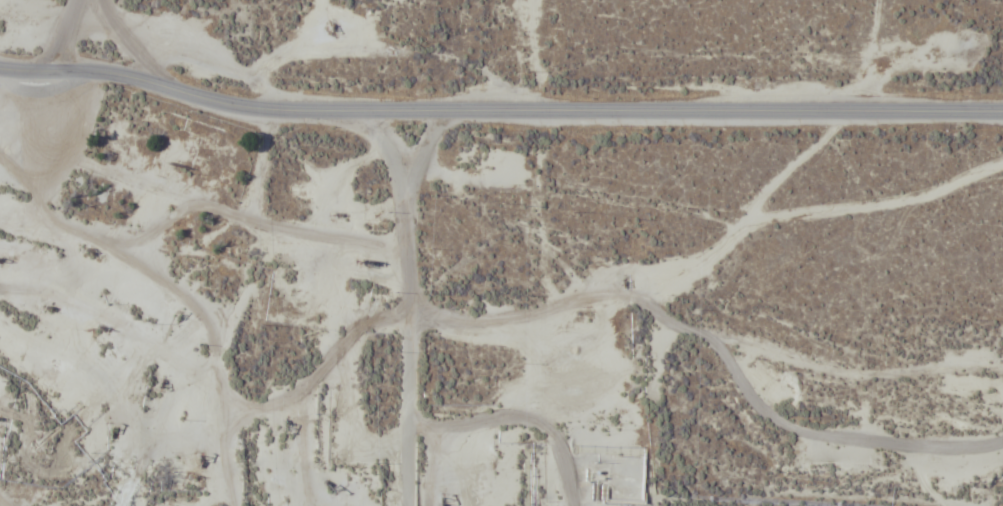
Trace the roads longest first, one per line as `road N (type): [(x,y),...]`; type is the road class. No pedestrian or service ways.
road 1 (tertiary): [(1002,112),(285,110),(116,72),(0,69)]
road 2 (residential): [(411,505),(410,198),(448,110)]
road 3 (residential): [(0,106),(51,69),(82,0)]

